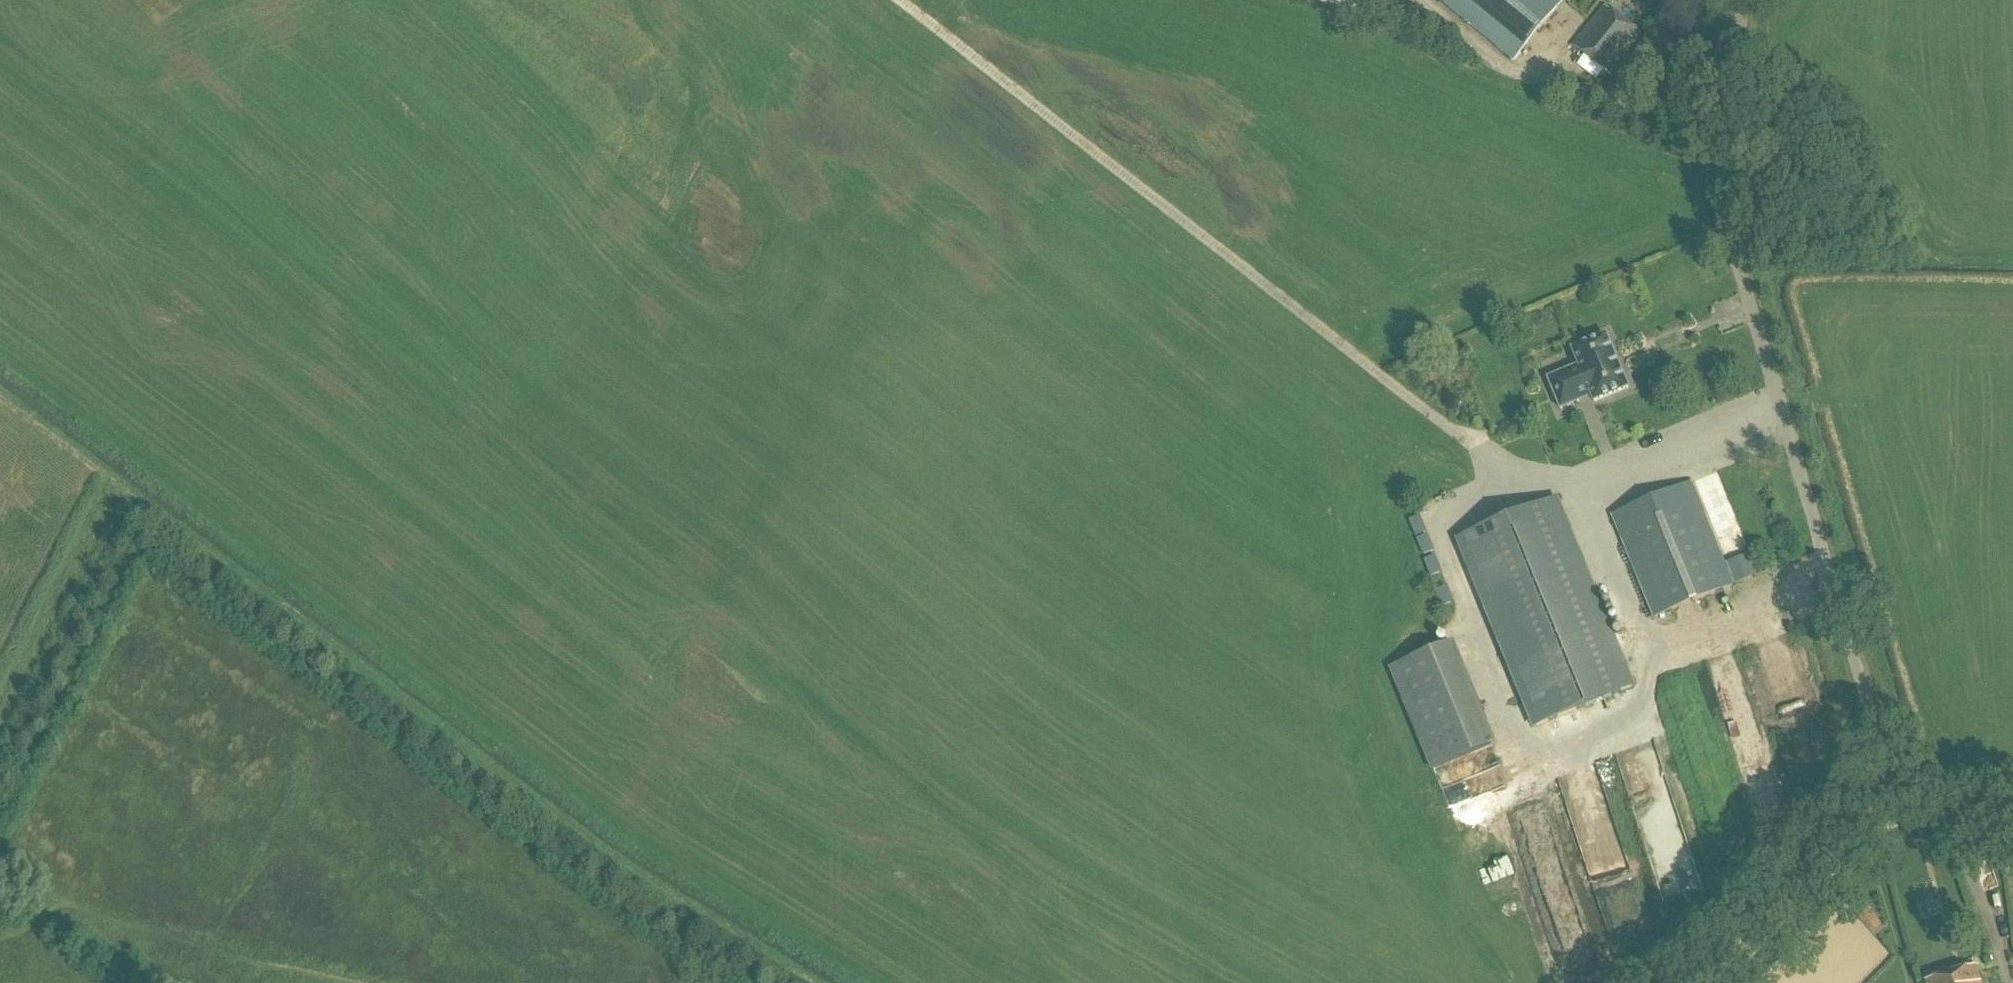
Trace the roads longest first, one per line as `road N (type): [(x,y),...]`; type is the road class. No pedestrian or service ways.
road 1 (unclassified): [(1900,815),(1729,222),(1723,140),(1744,0)]
road 2 (unclassified): [(1705,982),(1840,843),(1900,815)]

